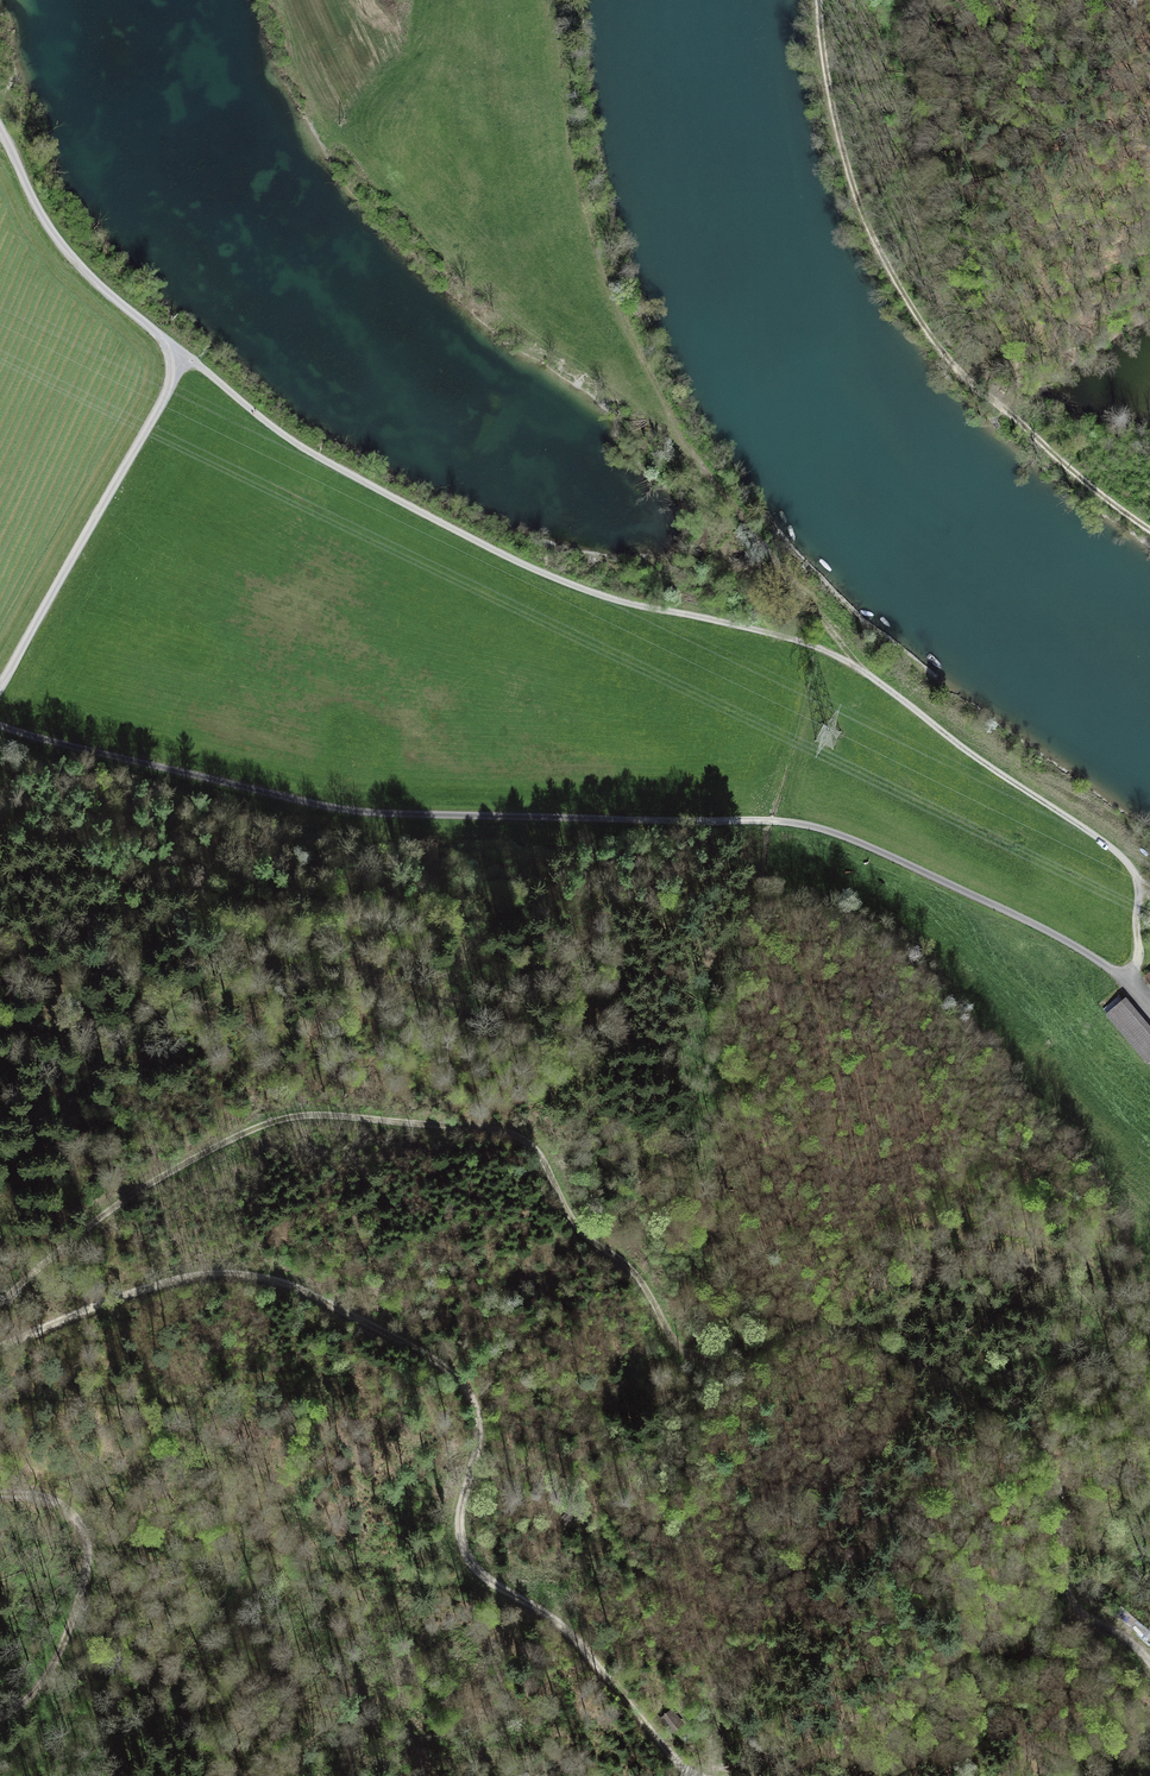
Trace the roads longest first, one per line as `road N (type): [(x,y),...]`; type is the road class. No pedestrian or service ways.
road 1 (track): [(0,1304),(128,1197),(266,1124),(323,1115),(512,1133),(537,1151),(576,1225),(640,1280),(690,1358),(724,1361),(809,1327),(844,1324),(906,1350),(1043,1454),(1058,1478),(1060,1540),(1075,1606),(1149,1662)]
road 2 (track): [(1149,887),(1108,845),(860,667),(788,638),(594,593),(292,441),(75,261),(33,199),(0,129)]
road 3 (track): [(0,725),(341,809),(809,826),(1016,916),(1121,975),(1130,974),(1139,958),(1138,882)]
road 4 (track): [(0,1348),(122,1296),(228,1273),(290,1285),(426,1354),(468,1391),(479,1425),(459,1519),(467,1557),(498,1587),(568,1631),(691,1775)]
road 5 (track): [(816,0),(823,63),(852,180),(893,273),(938,347),(966,381),(1149,529)]
road 6 (track): [(0,687),(186,355)]
road 7 (track): [(0,1717),(37,1688),(55,1660),(87,1566),(82,1528),(66,1509),(43,1496),(0,1494)]
road 8 (track): [(860,667),(695,467)]

